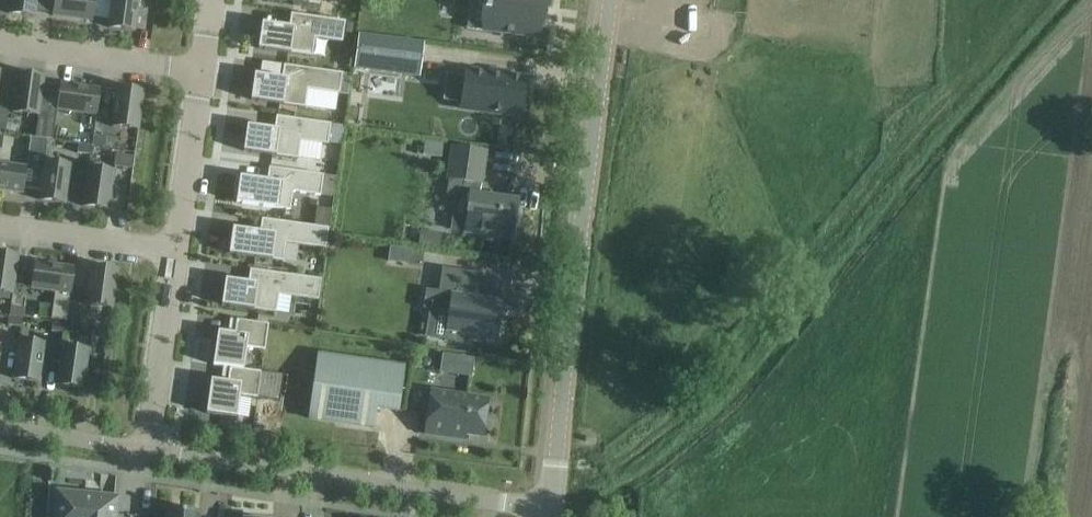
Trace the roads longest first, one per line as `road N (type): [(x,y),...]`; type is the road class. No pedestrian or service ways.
road 1 (unclassified): [(550,510),(609,0)]
road 2 (unclassified): [(550,510),(146,454)]
road 3 (residential): [(202,74),(0,45)]
road 4 (residential): [(146,454),(175,253)]
road 5 (residential): [(175,253),(202,74)]
road 6 (residential): [(0,227),(175,253)]
road 7 (unclassified): [(146,454),(0,431)]

